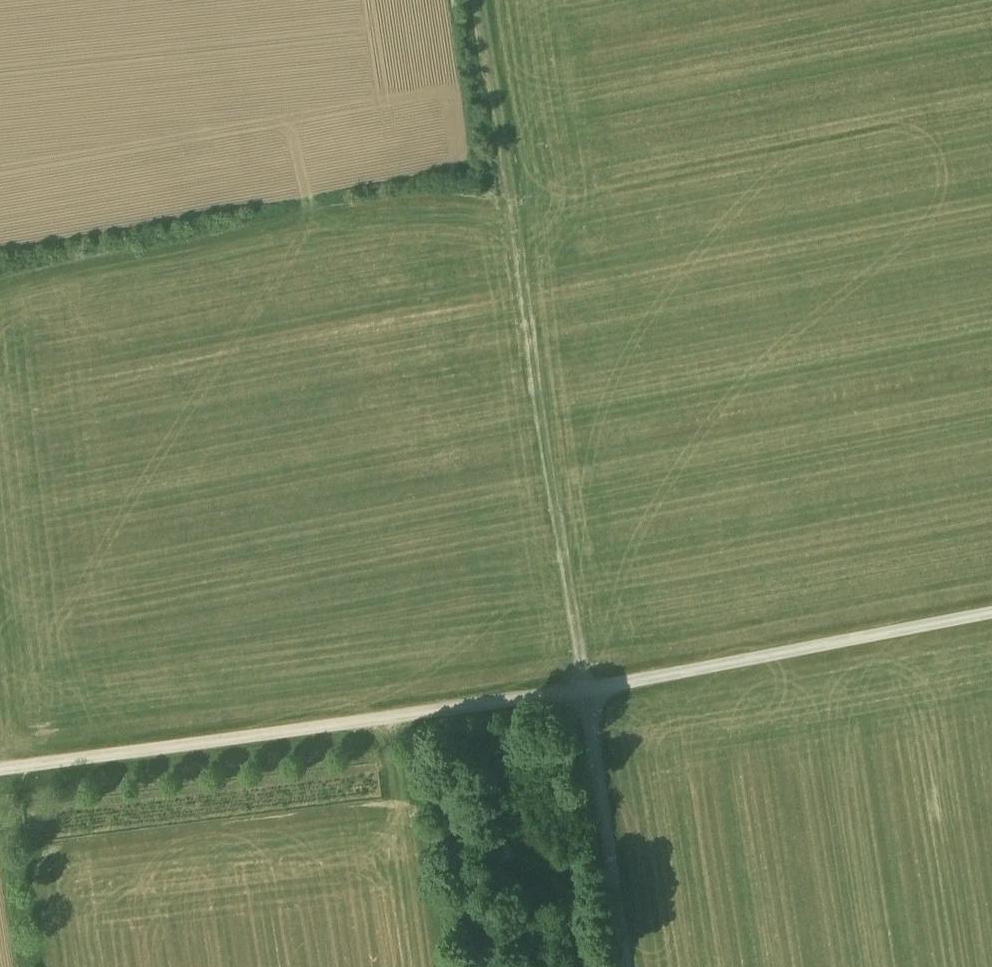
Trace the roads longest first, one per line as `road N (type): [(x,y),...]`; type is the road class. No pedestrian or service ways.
road 1 (track): [(590,685),(488,0)]
road 2 (unclassified): [(0,764),(590,685)]
road 3 (unclassified): [(590,685),(991,608)]
road 4 (unclassified): [(633,966),(590,685)]

